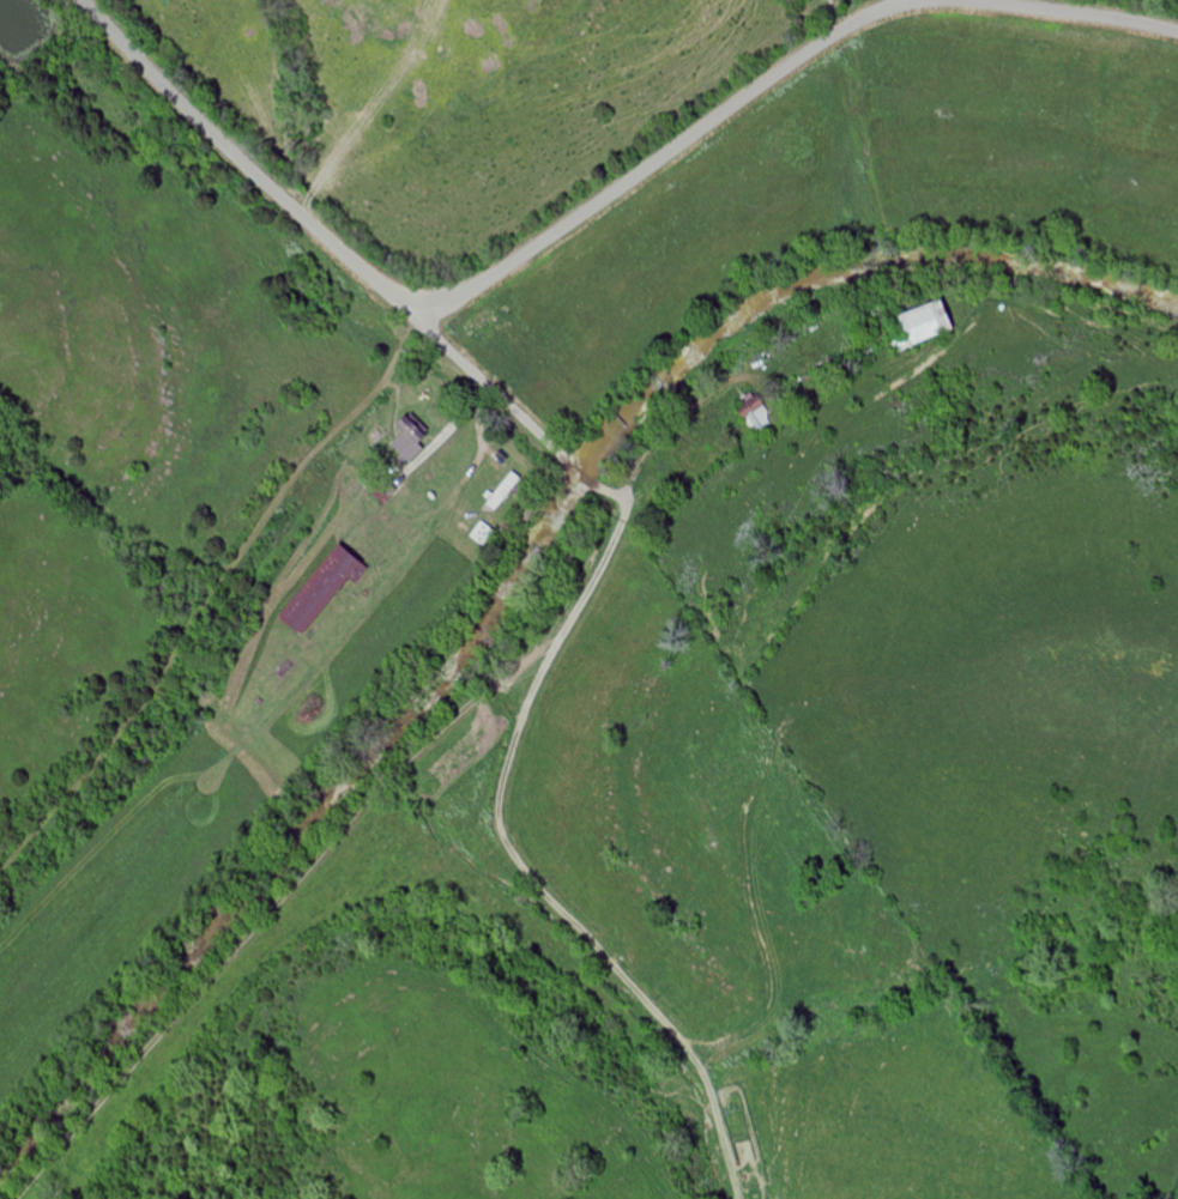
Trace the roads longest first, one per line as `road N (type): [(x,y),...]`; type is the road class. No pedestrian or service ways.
road 1 (residential): [(1177,32),(957,1),(869,16),(485,283),(434,299),(388,287),(346,255),(85,0)]
road 2 (residential): [(736,1198),(693,1055),(495,831),(491,780),(543,649),(608,539),(610,488),(490,396),(403,295)]

